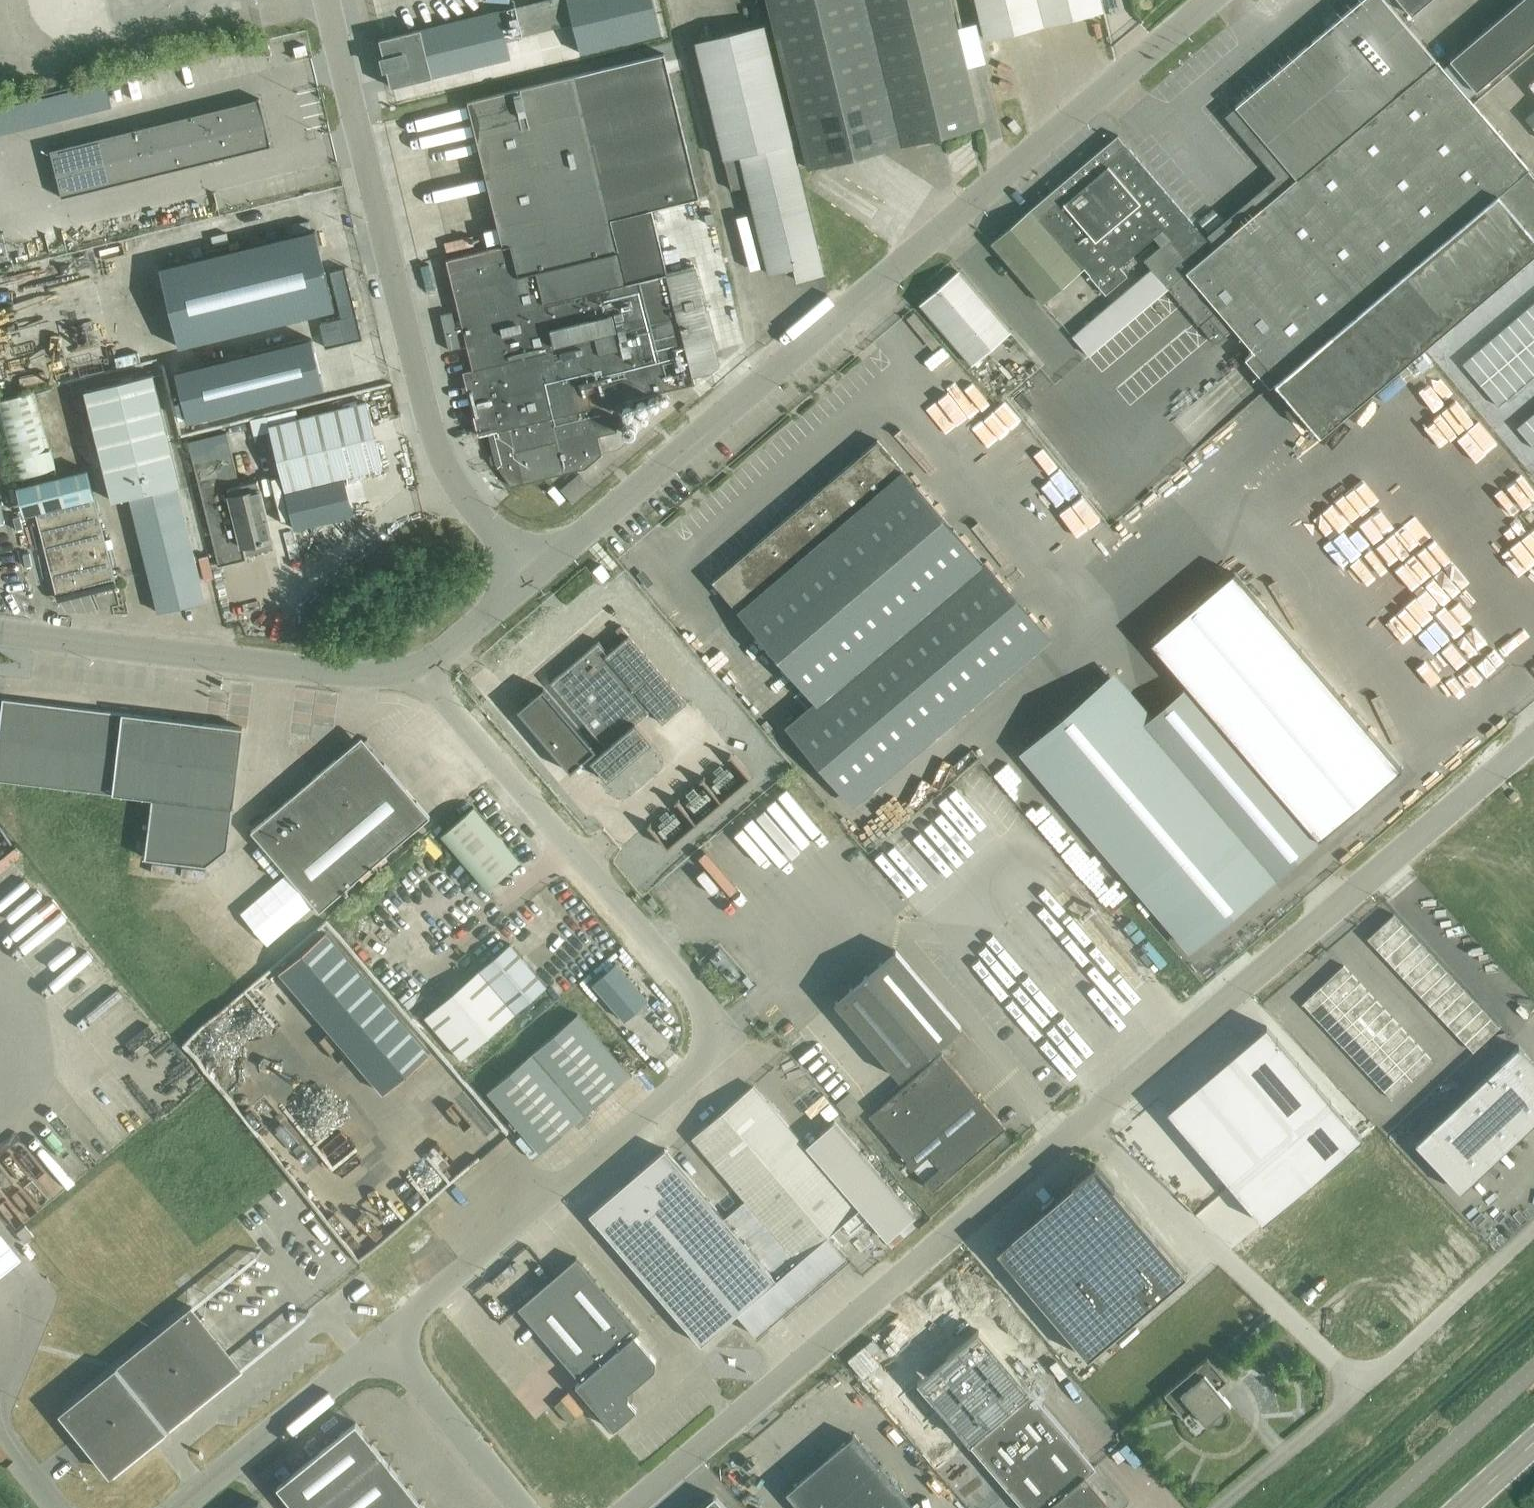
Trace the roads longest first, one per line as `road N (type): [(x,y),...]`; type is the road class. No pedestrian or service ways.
road 1 (unclassified): [(523,578),(1208,0)]
road 2 (unclassified): [(380,1336),(685,1079),(706,1049),(698,996),(568,847)]
road 3 (unclassified): [(1083,1128),(1533,742)]
road 4 (unclassified): [(636,1507),(1083,1128)]
road 5 (unclassified): [(447,475),(331,0)]
road 6 (unclassified): [(1425,581),(1337,477),(1332,447),(1533,269)]
road 7 (unclassified): [(0,627),(416,673)]
road 8 (unclassified): [(1361,1388),(1083,1128)]
road 9 (unclassified): [(380,1336),(177,1507)]
road 10 (unclassified): [(1533,1227),(1361,1388)]
road 11 (unclassified): [(261,618),(447,475)]
road 12 (unclassified): [(568,847),(416,673)]
road 13 (unclassified): [(380,1336),(520,1507)]
road 14 (unclassified): [(1361,1388),(1218,1507)]
road 15 (unclassified): [(1533,708),(1425,581)]
road 16 (unclassified): [(448,953),(568,847)]
road 17 (unclassified): [(416,673),(523,578)]
road 18 (unclassified): [(1533,489),(1425,581)]
road 19 (unclassified): [(523,578),(447,475)]

